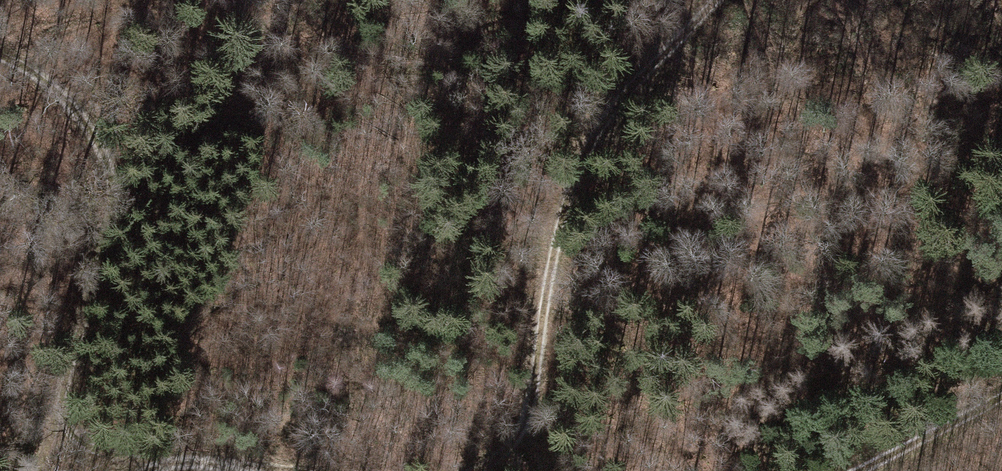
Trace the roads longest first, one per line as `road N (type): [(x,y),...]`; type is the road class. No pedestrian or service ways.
road 1 (track): [(475,470),(521,434),(557,228),(610,123),(725,0)]
road 2 (track): [(41,470),(92,295),(109,140),(34,42),(0,33)]
road 3 (track): [(858,470),(1001,396)]
road 4 (track): [(144,470),(163,460),(287,470)]

